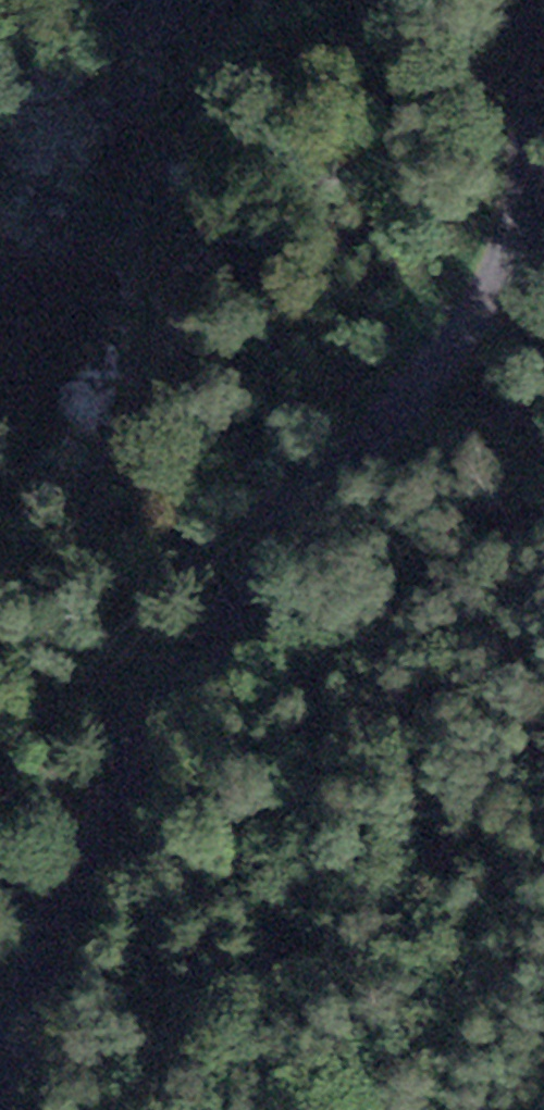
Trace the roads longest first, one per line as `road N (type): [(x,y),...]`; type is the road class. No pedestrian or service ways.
road 1 (unclassified): [(0,1096),(52,951),(145,766),(239,611),(509,258),(524,197),(533,0)]
road 2 (track): [(0,805),(53,732),(213,559),(336,489)]

